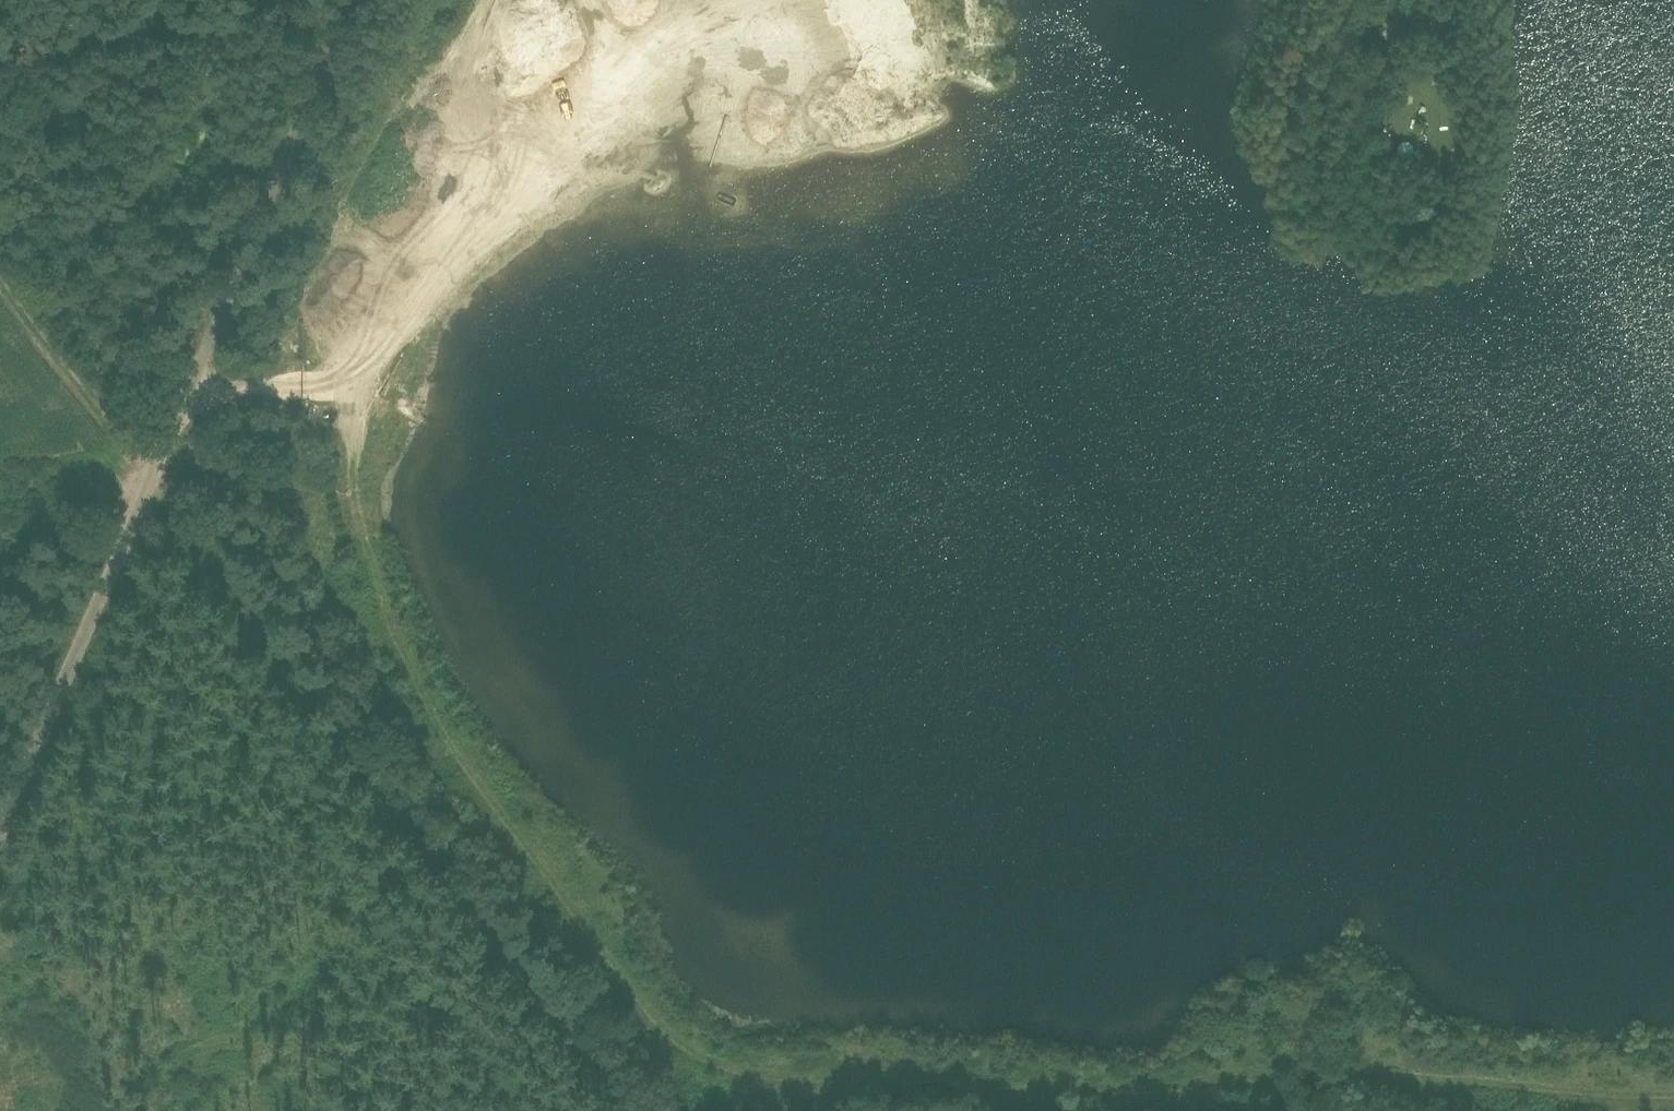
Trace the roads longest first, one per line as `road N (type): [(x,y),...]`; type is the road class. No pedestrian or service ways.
road 1 (track): [(149,474),(350,0)]
road 2 (residential): [(0,826),(149,474)]

